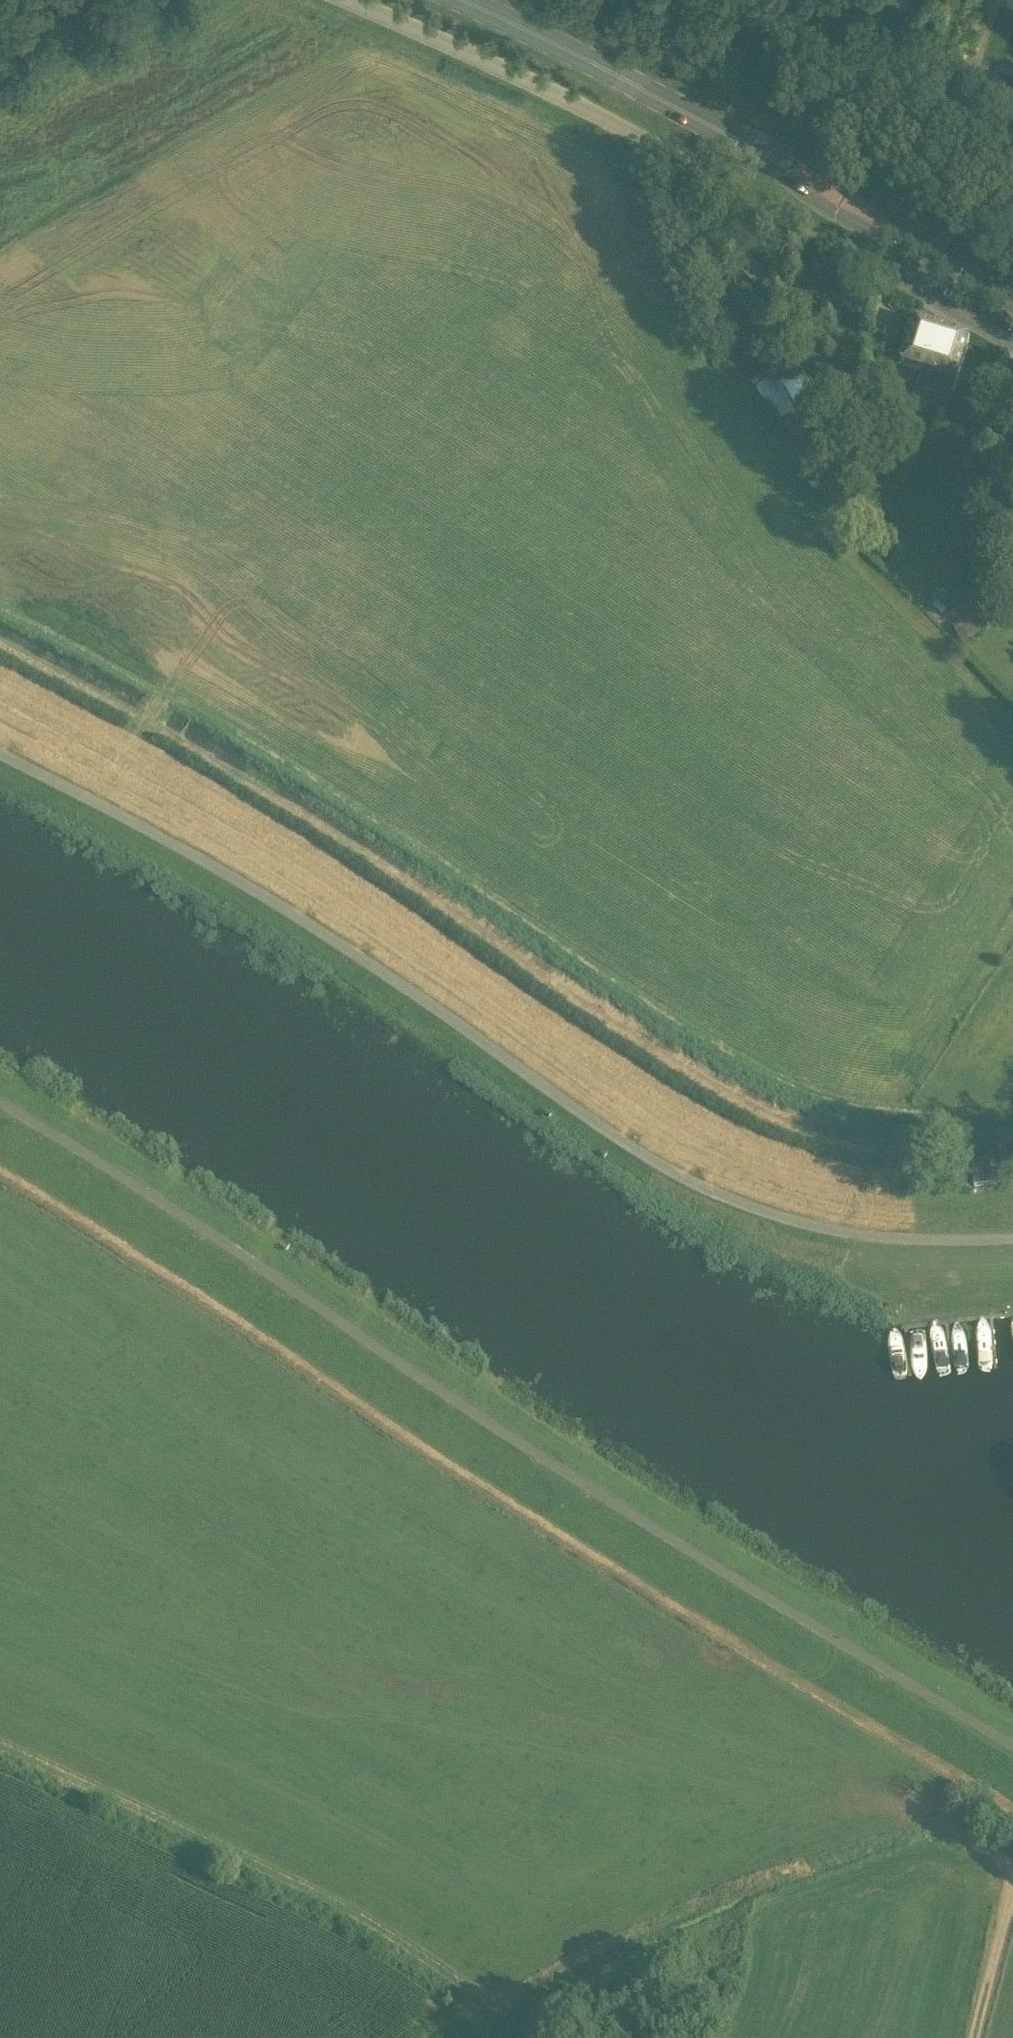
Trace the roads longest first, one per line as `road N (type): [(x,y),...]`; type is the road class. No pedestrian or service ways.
road 1 (track): [(0,754),(269,898),(609,1131),(707,1188),(803,1223),(874,1238),(1012,1239)]
road 2 (unclassified): [(1012,343),(741,191),(345,0)]
road 3 (primary): [(1012,297),(719,130),(463,0)]

